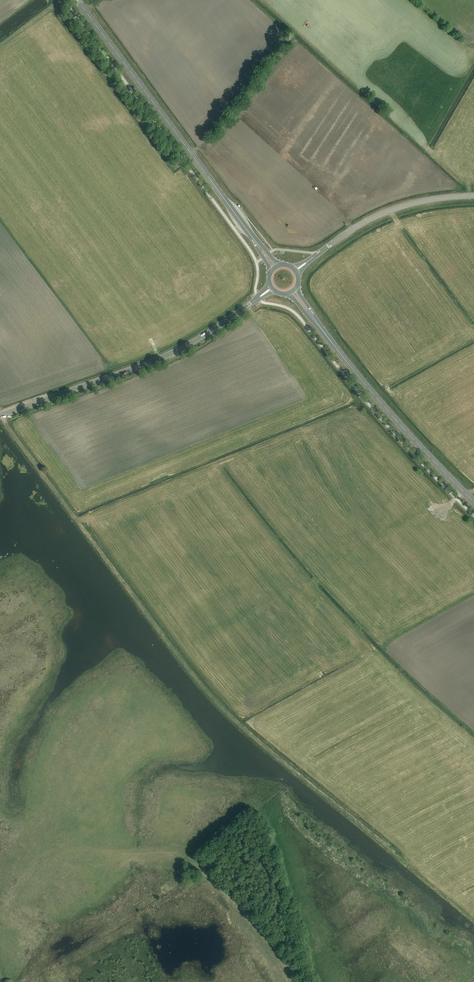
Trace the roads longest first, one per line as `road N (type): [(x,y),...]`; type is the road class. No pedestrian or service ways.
road 1 (track): [(473,918),(237,723),(179,658),(0,412)]
road 2 (primary): [(274,267),(76,0)]
road 3 (tertiary): [(0,415),(162,357),(272,288)]
road 4 (primary): [(473,501),(375,396),(293,291)]
road 5 (tertiary): [(296,270),(377,215),(473,196)]

